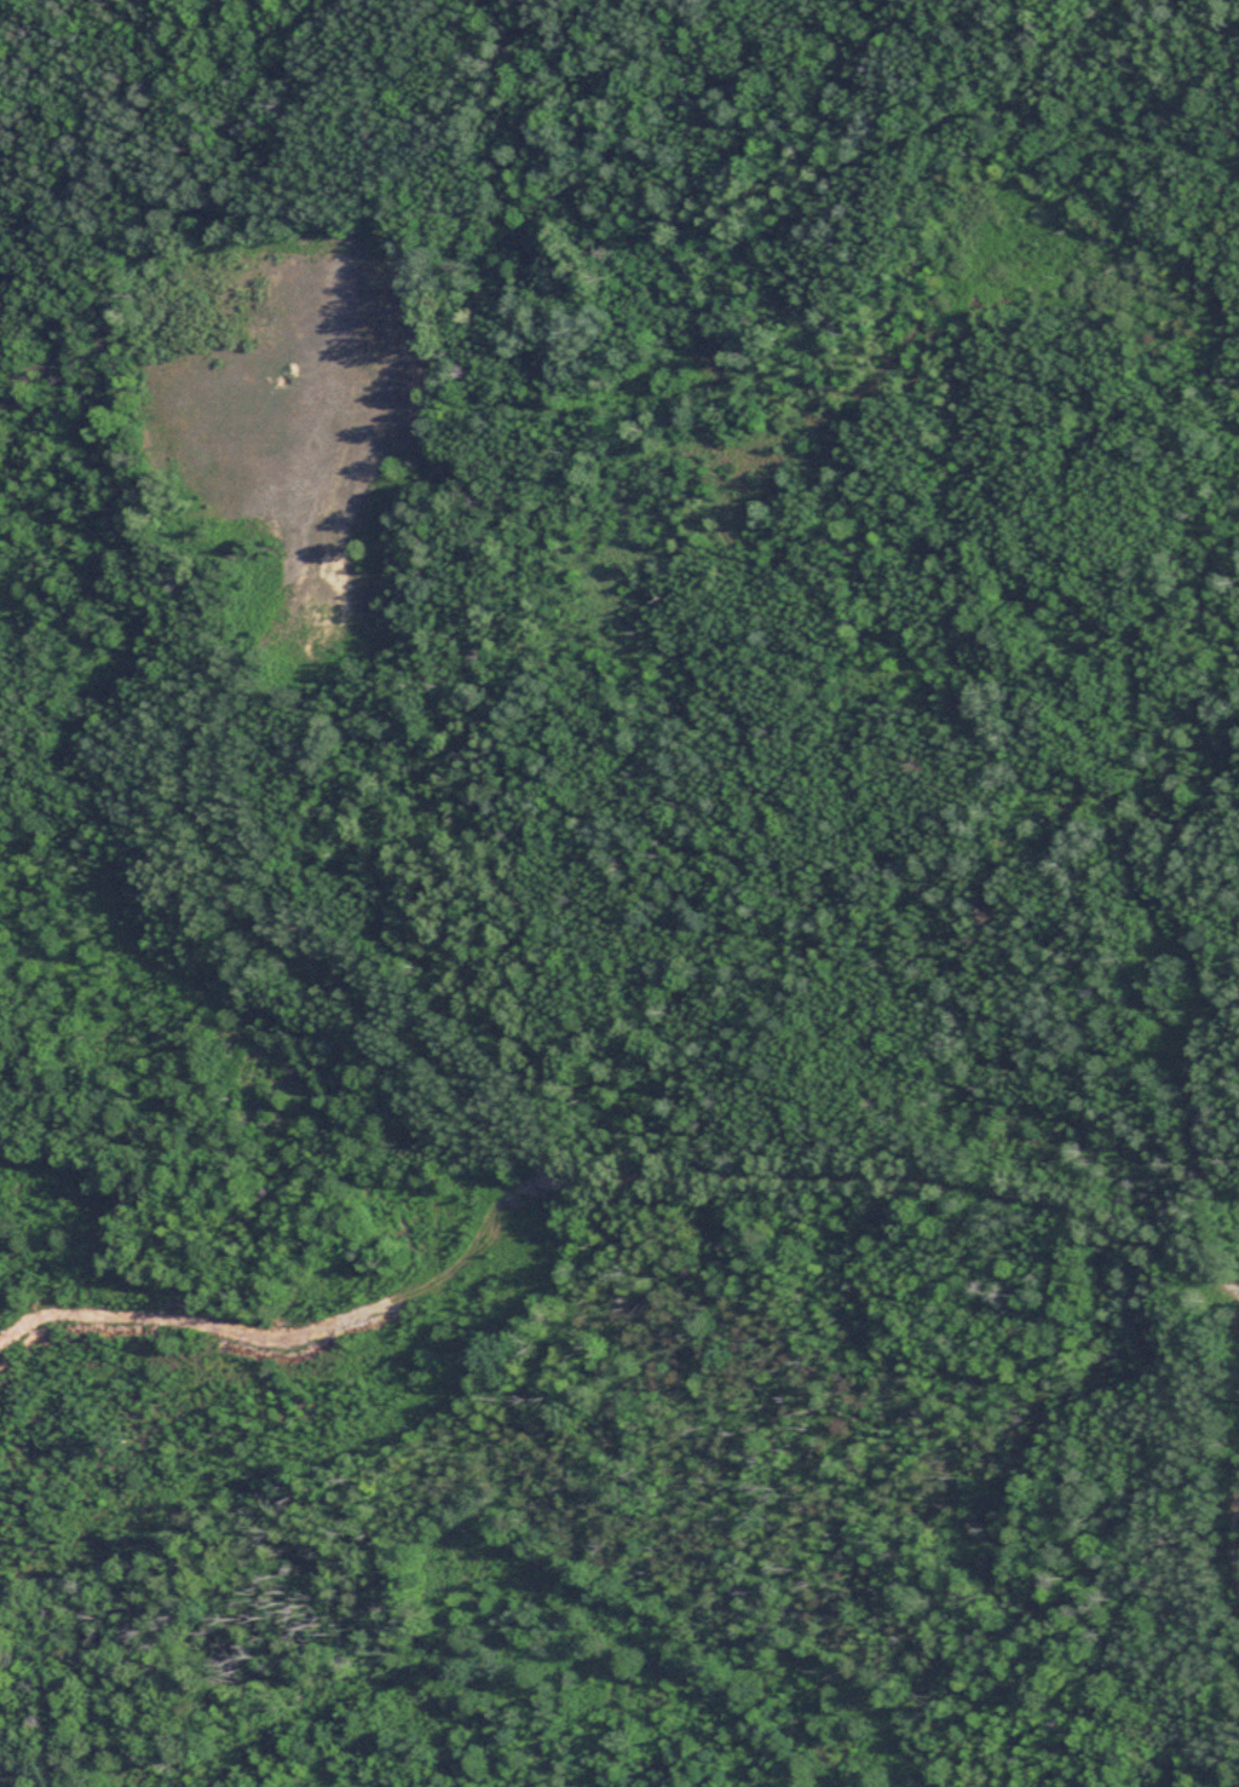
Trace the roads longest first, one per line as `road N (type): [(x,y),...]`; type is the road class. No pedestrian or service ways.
road 1 (track): [(1238,1301),(1084,1211),(860,1168),(572,1174),(489,1204),(430,1290),(264,1335),(17,1318),(0,1345)]

